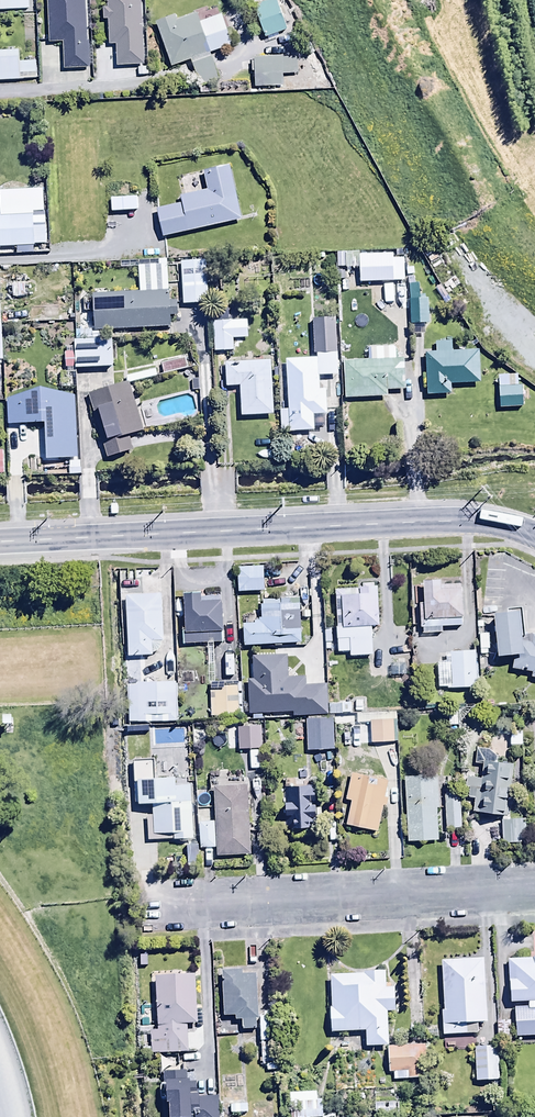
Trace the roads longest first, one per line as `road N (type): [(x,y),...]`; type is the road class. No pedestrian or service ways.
road 1 (tertiary): [(0,547),(447,521),(534,536)]
road 2 (residential): [(534,886),(151,906)]

